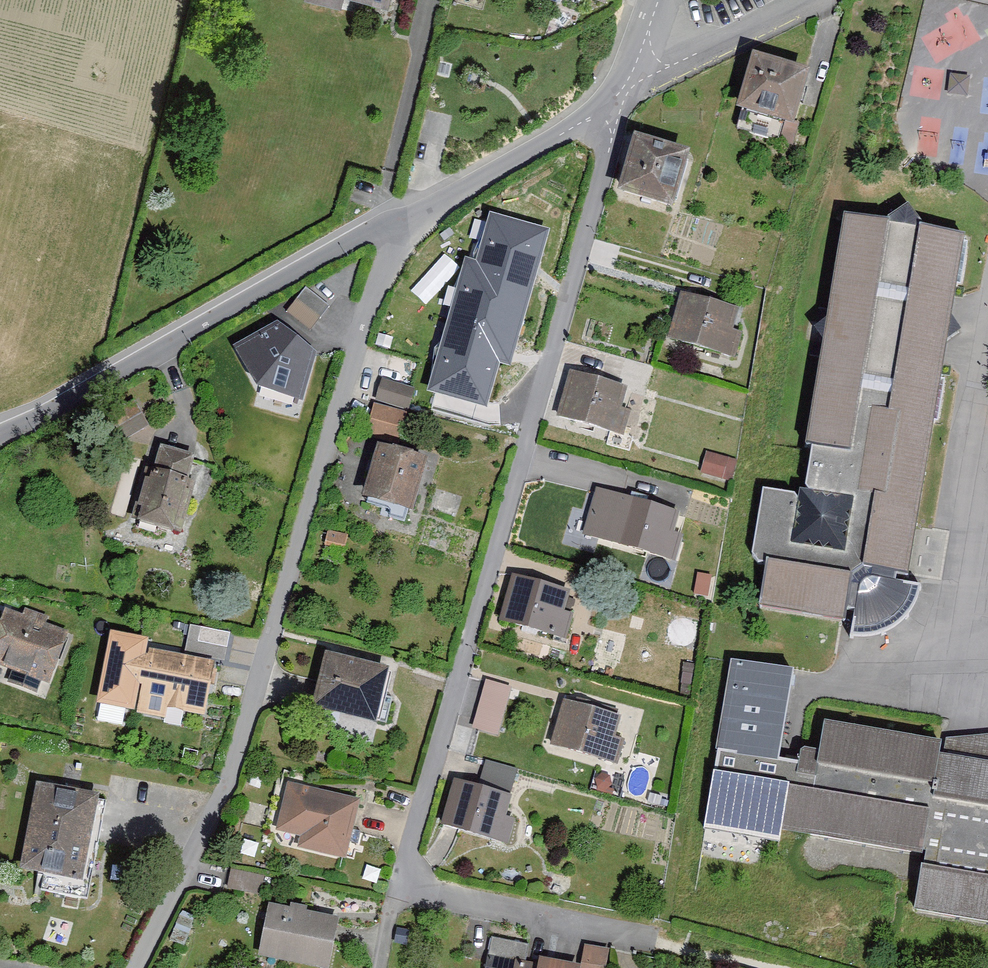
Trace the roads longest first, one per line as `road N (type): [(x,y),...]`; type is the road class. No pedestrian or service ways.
road 1 (residential): [(633,941),(398,885),(626,93)]
road 2 (residential): [(134,967),(223,787),(358,333),(401,220)]
road 3 (residential): [(401,220),(0,436)]
road 4 (residential): [(401,220),(626,93)]
road 5 (residential): [(626,93),(802,0)]

